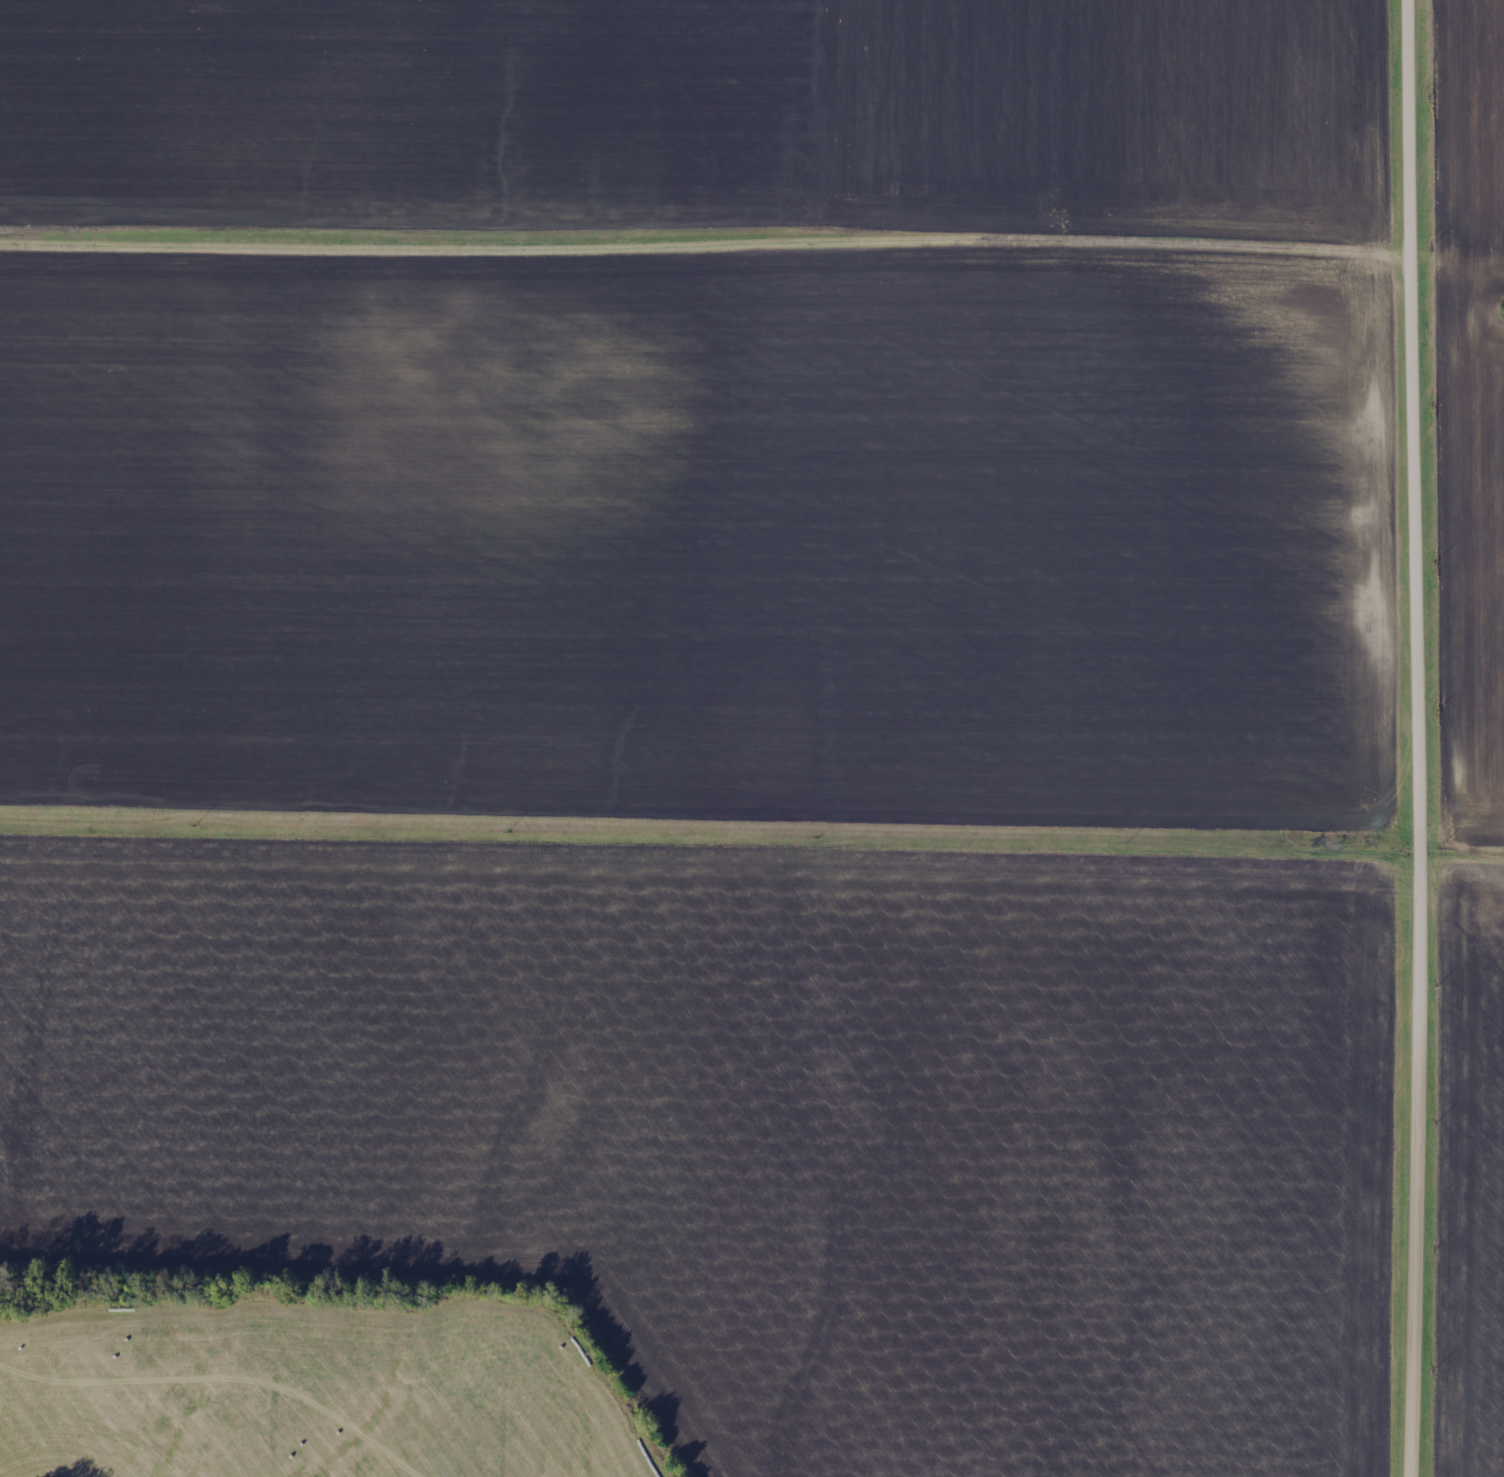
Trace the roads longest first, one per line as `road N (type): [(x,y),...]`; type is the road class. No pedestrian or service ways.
road 1 (residential): [(1415,1476),(1391,484),(1421,0)]
road 2 (residential): [(0,230),(1402,243)]

